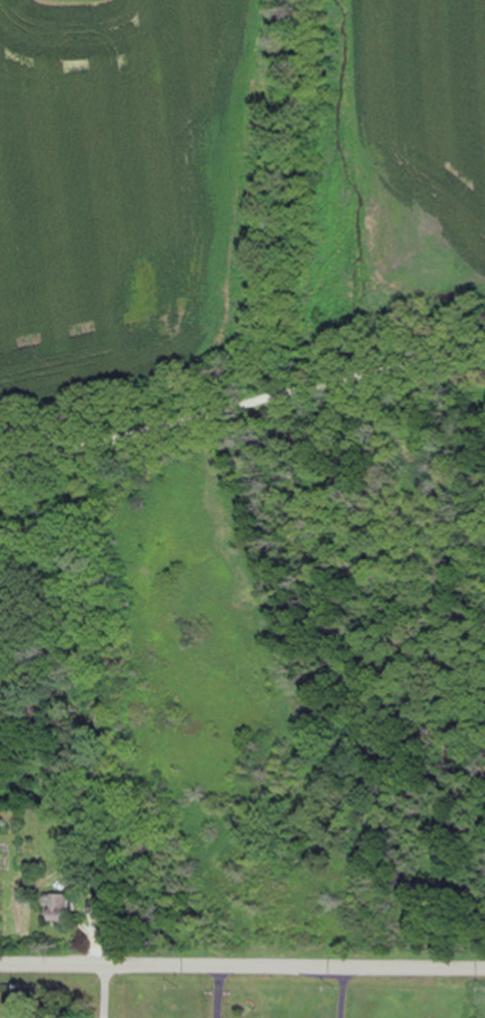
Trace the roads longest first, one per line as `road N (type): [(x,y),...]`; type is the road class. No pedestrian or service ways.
road 1 (residential): [(0,965),(484,969)]

